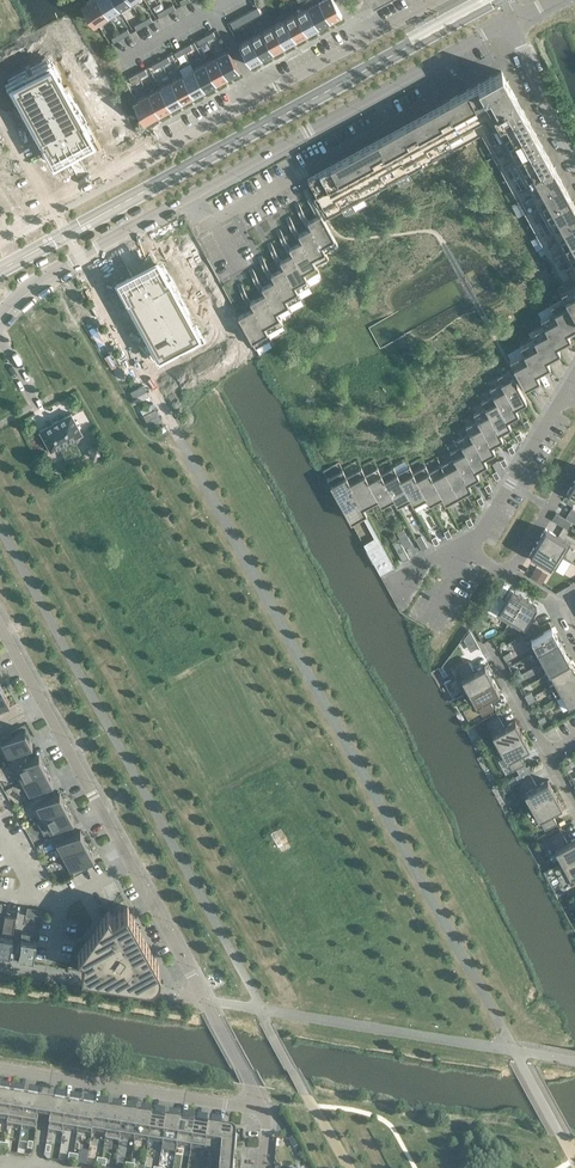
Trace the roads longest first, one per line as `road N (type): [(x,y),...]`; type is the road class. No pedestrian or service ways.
road 1 (residential): [(0,313),(40,278),(514,18)]
road 2 (residential): [(0,628),(256,1098)]
road 3 (residential): [(437,0),(159,157)]
road 4 (residential): [(0,1068),(236,1107),(256,1098)]
road 5 (unclassified): [(566,392),(466,550)]
road 6 (residential): [(574,465),(508,575),(466,550)]
road 7 (residential): [(574,166),(514,18)]
road 8 (residential): [(547,752),(489,645)]

